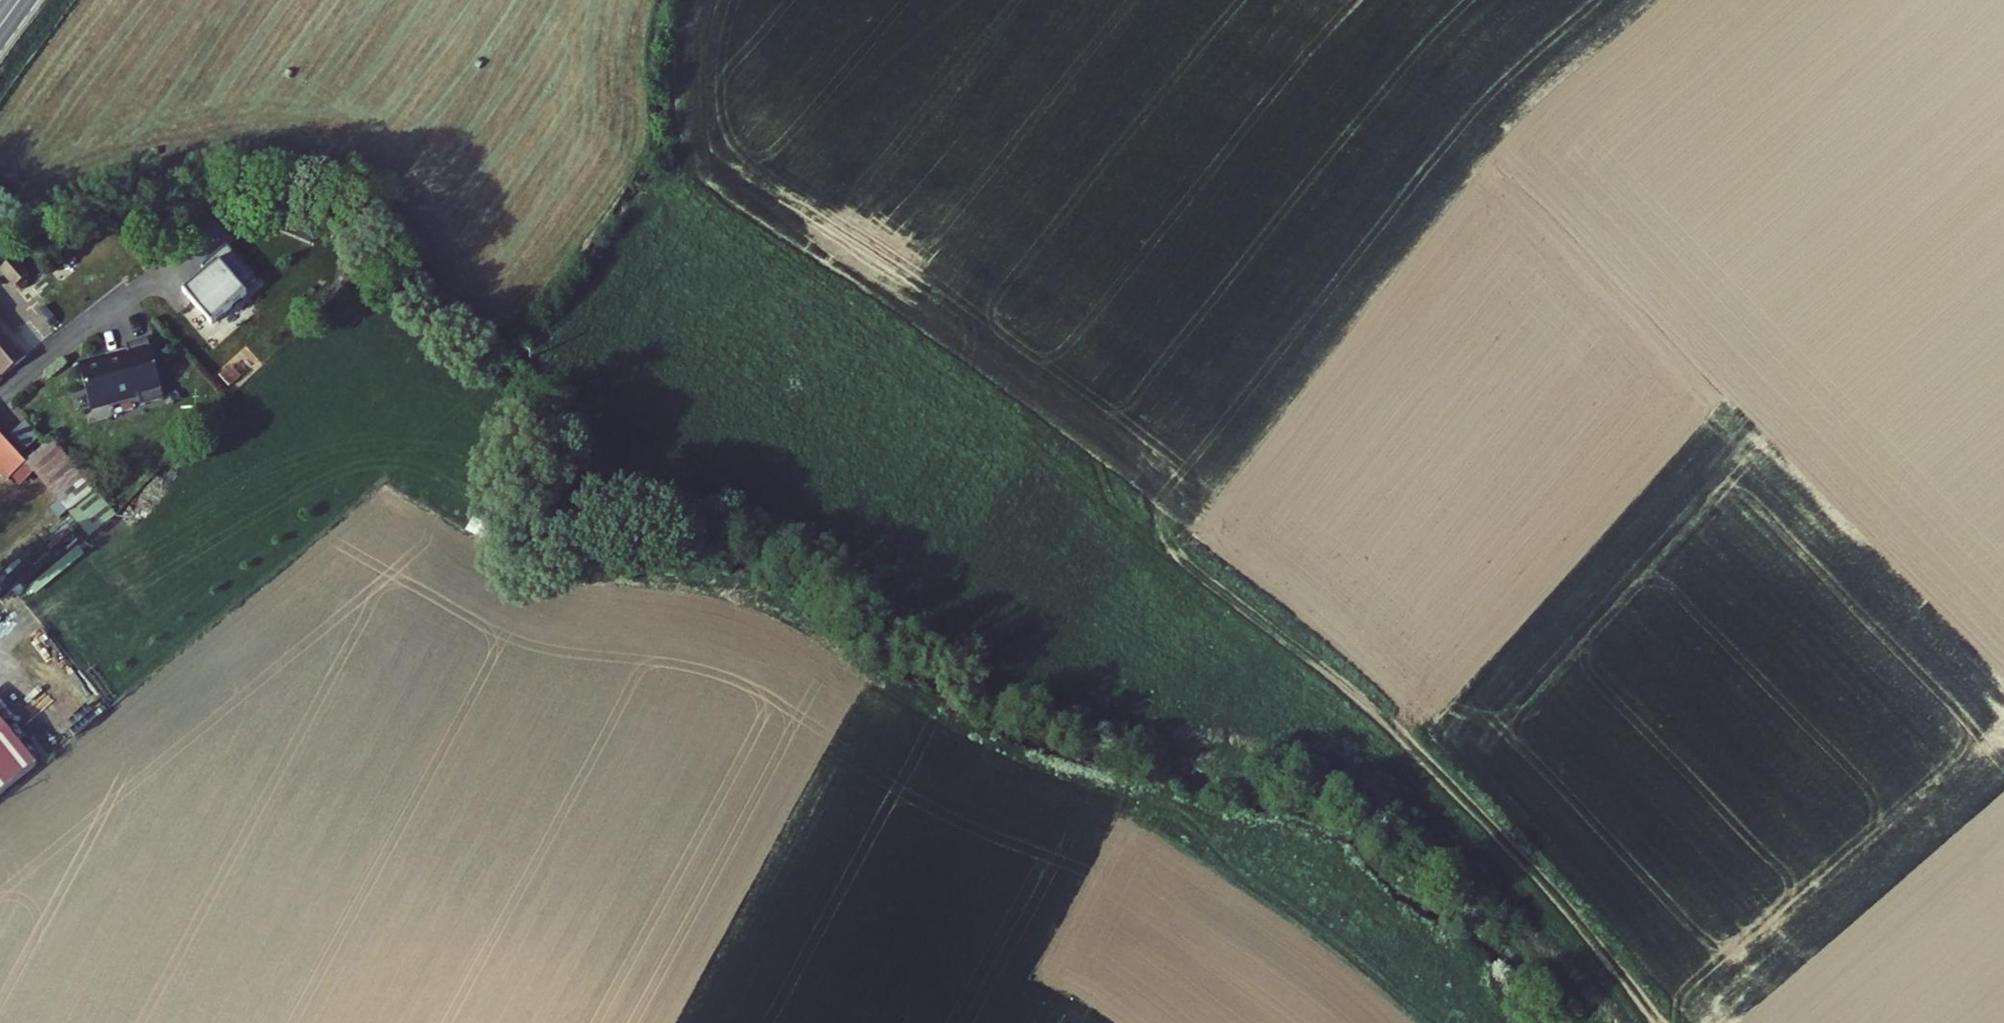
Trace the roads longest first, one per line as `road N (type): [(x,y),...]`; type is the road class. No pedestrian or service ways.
road 1 (track): [(1659,1022),(1570,910),(1419,752),(1175,555),(1172,515)]

